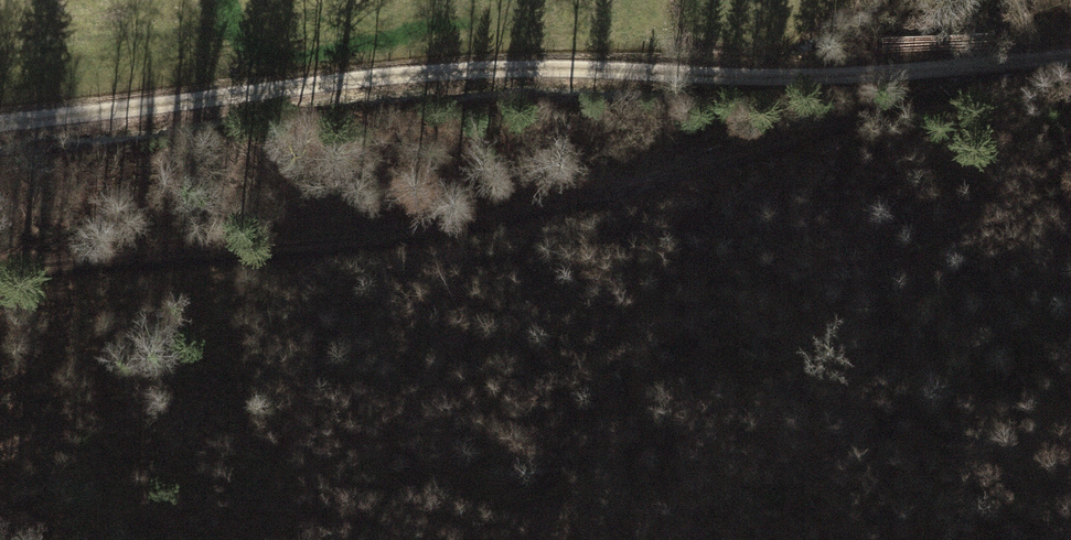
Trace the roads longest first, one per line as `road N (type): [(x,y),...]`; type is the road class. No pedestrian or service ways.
road 1 (track): [(1070,54),(785,80),(497,71),(0,122)]
road 2 (track): [(1007,62),(942,97),(492,221),(371,239),(0,270)]

